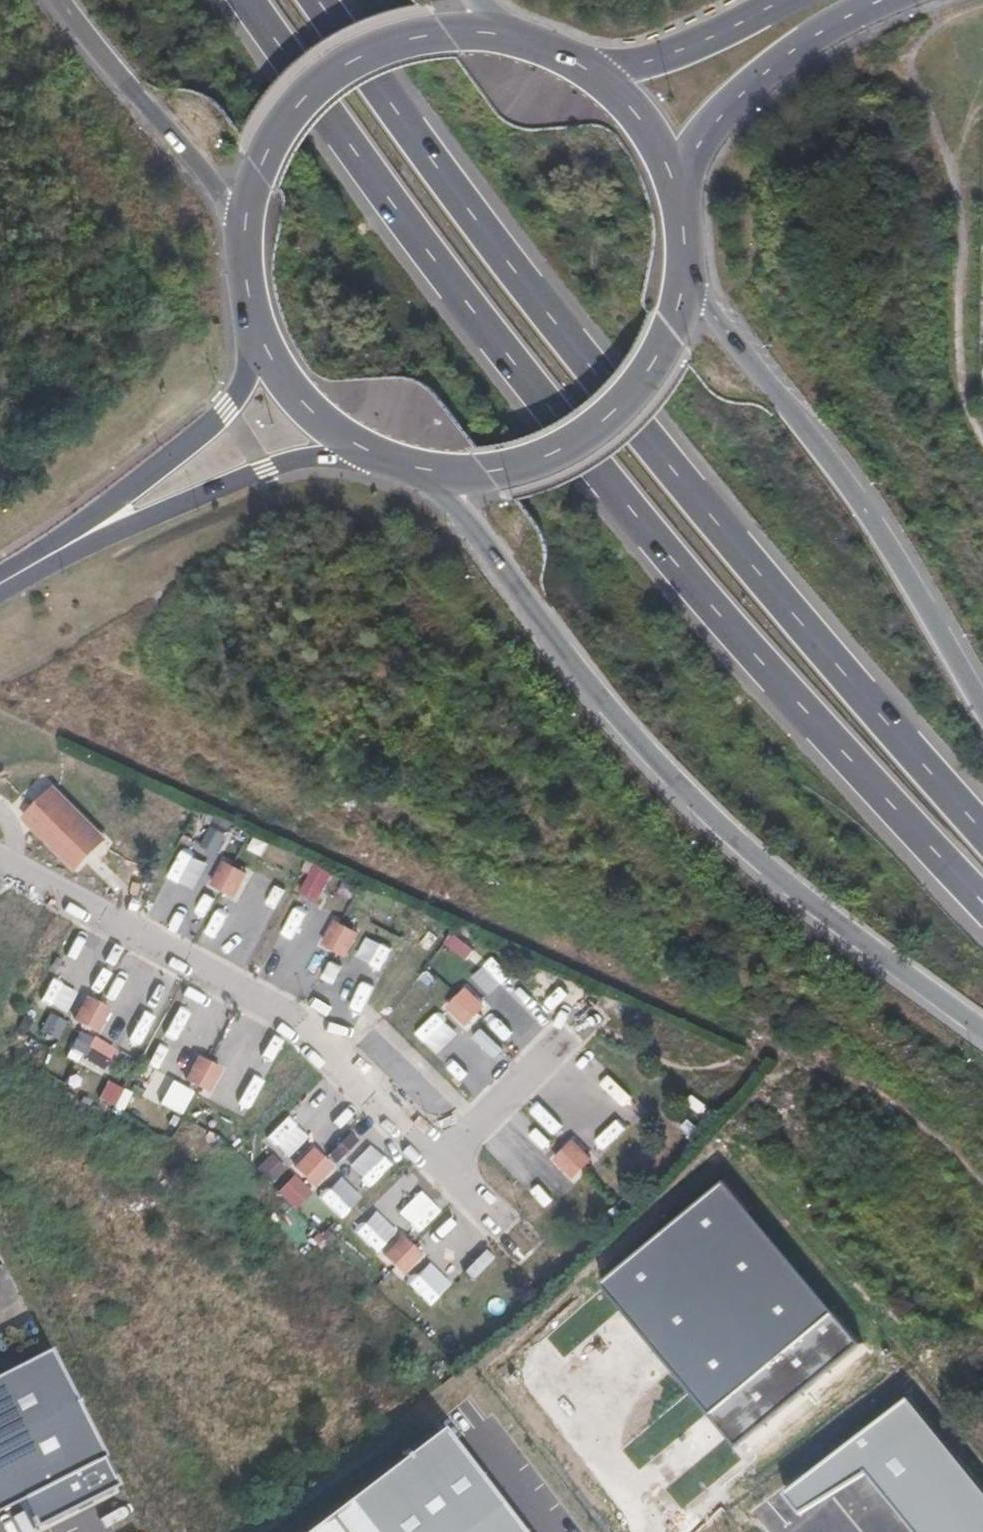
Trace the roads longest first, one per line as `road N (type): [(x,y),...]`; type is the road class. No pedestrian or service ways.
road 1 (motorway): [(248,0),(494,334),(858,782),(982,910)]
road 2 (track): [(31,566),(119,691),(233,772),(869,1089),(944,1138),(982,1176)]
road 3 (motorway): [(982,826),(537,299),(317,0)]
road 4 (motorway): [(418,469),(643,749),(811,905),(982,1036)]
road 5 (motorway): [(982,695),(845,478),(686,273)]
road 6 (primary): [(512,37),(423,36),(332,76),(268,152),(244,235)]
road 7 (primary): [(418,469),(514,469),(590,436),(631,399),(662,354),(686,273)]
road 8 (secondary): [(58,550),(284,463),(374,455)]
road 9 (secondary): [(255,325),(252,369),(230,409),(58,550)]
road 10 (motorway): [(60,0),(201,167),(244,235)]
road 11 (primary): [(681,202),(702,143),(741,95),(794,51),(882,0)]
road 12 (primary): [(785,0),(678,51),(591,72)]
road 13 (primary): [(255,325),(301,402),(374,455)]
road 14 (primary): [(681,202),(638,115),(591,72)]

